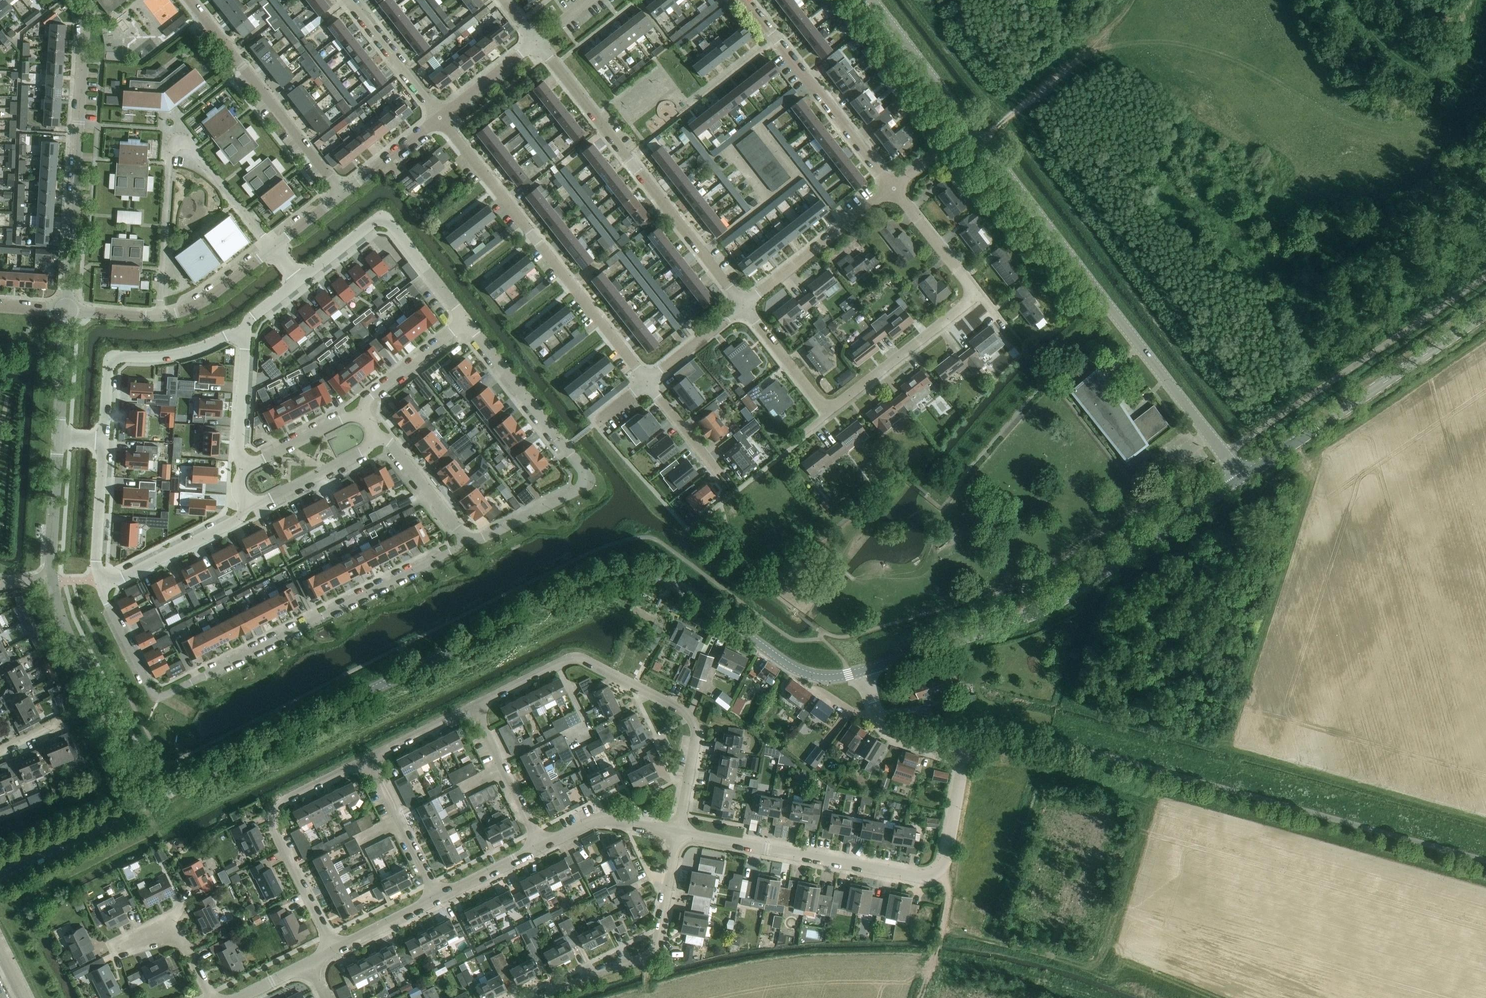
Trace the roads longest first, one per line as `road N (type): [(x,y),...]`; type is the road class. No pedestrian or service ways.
road 1 (tertiary): [(151,801),(616,573),(664,577),(804,673),(833,678),(865,669)]
road 2 (unclassified): [(1485,861),(1082,749),(966,740)]
road 3 (residential): [(94,575),(152,692),(162,696),(450,552),(463,537)]
road 4 (tertiary): [(1242,480),(969,127)]
road 5 (residential): [(743,307),(829,405),(965,303),(967,282),(893,188)]
road 6 (tertiary): [(865,669),(1029,617),(1242,480)]
road 7 (residential): [(678,832),(702,729),(692,713),(584,658),(475,707)]
road 8 (residential): [(464,320),(586,479),(483,538),(463,537)]
road 9 (residential): [(647,382),(439,118)]
road 10 (residential): [(743,307),(537,42)]
road 11 (residential): [(160,315),(170,152),(177,142),(190,145),(271,247)]
road 12 (unclassified): [(65,309),(85,24),(77,0)]
road 13 (tertiary): [(1242,480),(1485,313)]
road 14 (residential): [(678,832),(940,870)]
road 15 (residential): [(369,758),(283,802),(271,820),(336,948)]
road 16 (residential): [(535,997),(651,955),(678,832)]
road 17 (unclassified): [(151,801),(68,632),(52,577)]
road 18 (residential): [(342,193),(191,0)]
road 19 (residential): [(893,188),(746,0)]
road 20 (residential): [(299,281),(381,219),(464,320)]
road 21 (residential): [(103,441),(108,363),(184,350),(246,322)]
road 22 (track): [(981,142),(1086,41),(1053,0)]
road 23 (residential): [(743,307),(893,188)]
road 24 (tertiary): [(0,874),(151,801)]
road 25 (residential): [(94,575),(110,578),(244,509)]
road 26 (residential): [(213,997),(173,918),(111,948)]
road 27 (tertiary): [(969,127),(876,0)]
road 28 (residential): [(439,897),(369,758)]
road 29 (residential): [(544,845),(475,707)]
road 30 (residential): [(244,509),(358,453),(377,435)]
road 31 (residential): [(347,0),(439,118)]
road 32 (unclassified): [(966,740),(887,730),(865,669)]
road 33 (residential): [(246,322),(243,464)]
road 34 (residential): [(544,845),(606,819),(678,832)]
road 35 (residential): [(464,320),(372,393),(360,412)]
road 36 (unclassified): [(52,577),(58,438)]
road 37 (residential): [(94,575),(103,441)]
road 38 (residential): [(377,435),(463,537)]
road 39 (residential): [(940,870),(966,740)]
road 40 (unclassified): [(919,997),(948,892),(940,870)]
road 41 (residential): [(160,315),(189,308),(271,247)]
road 42 (unclassified): [(58,438),(65,309)]
road 43 (residential): [(360,412),(243,464)]
road 44 (residential): [(439,118),(537,42)]
road 45 (residential): [(342,193),(439,118)]
road 46 (residential): [(647,382),(743,307)]

